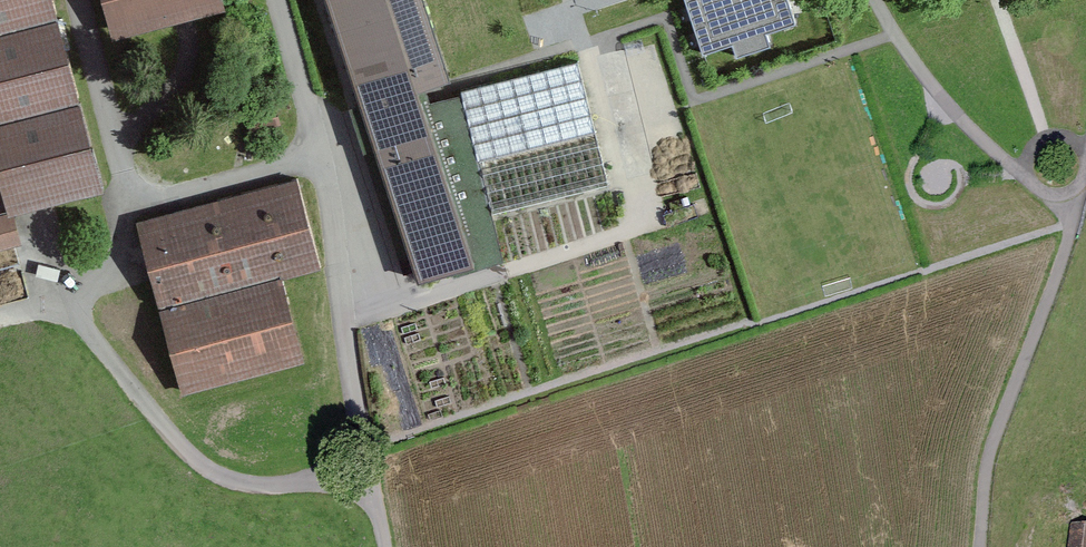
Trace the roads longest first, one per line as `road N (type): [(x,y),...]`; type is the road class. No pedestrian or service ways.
road 1 (unclassified): [(274,0),(315,156),(385,546)]
road 2 (track): [(585,44),(631,231),(343,319)]
road 3 (track): [(984,546),(993,465),(1058,274),(1051,195)]

